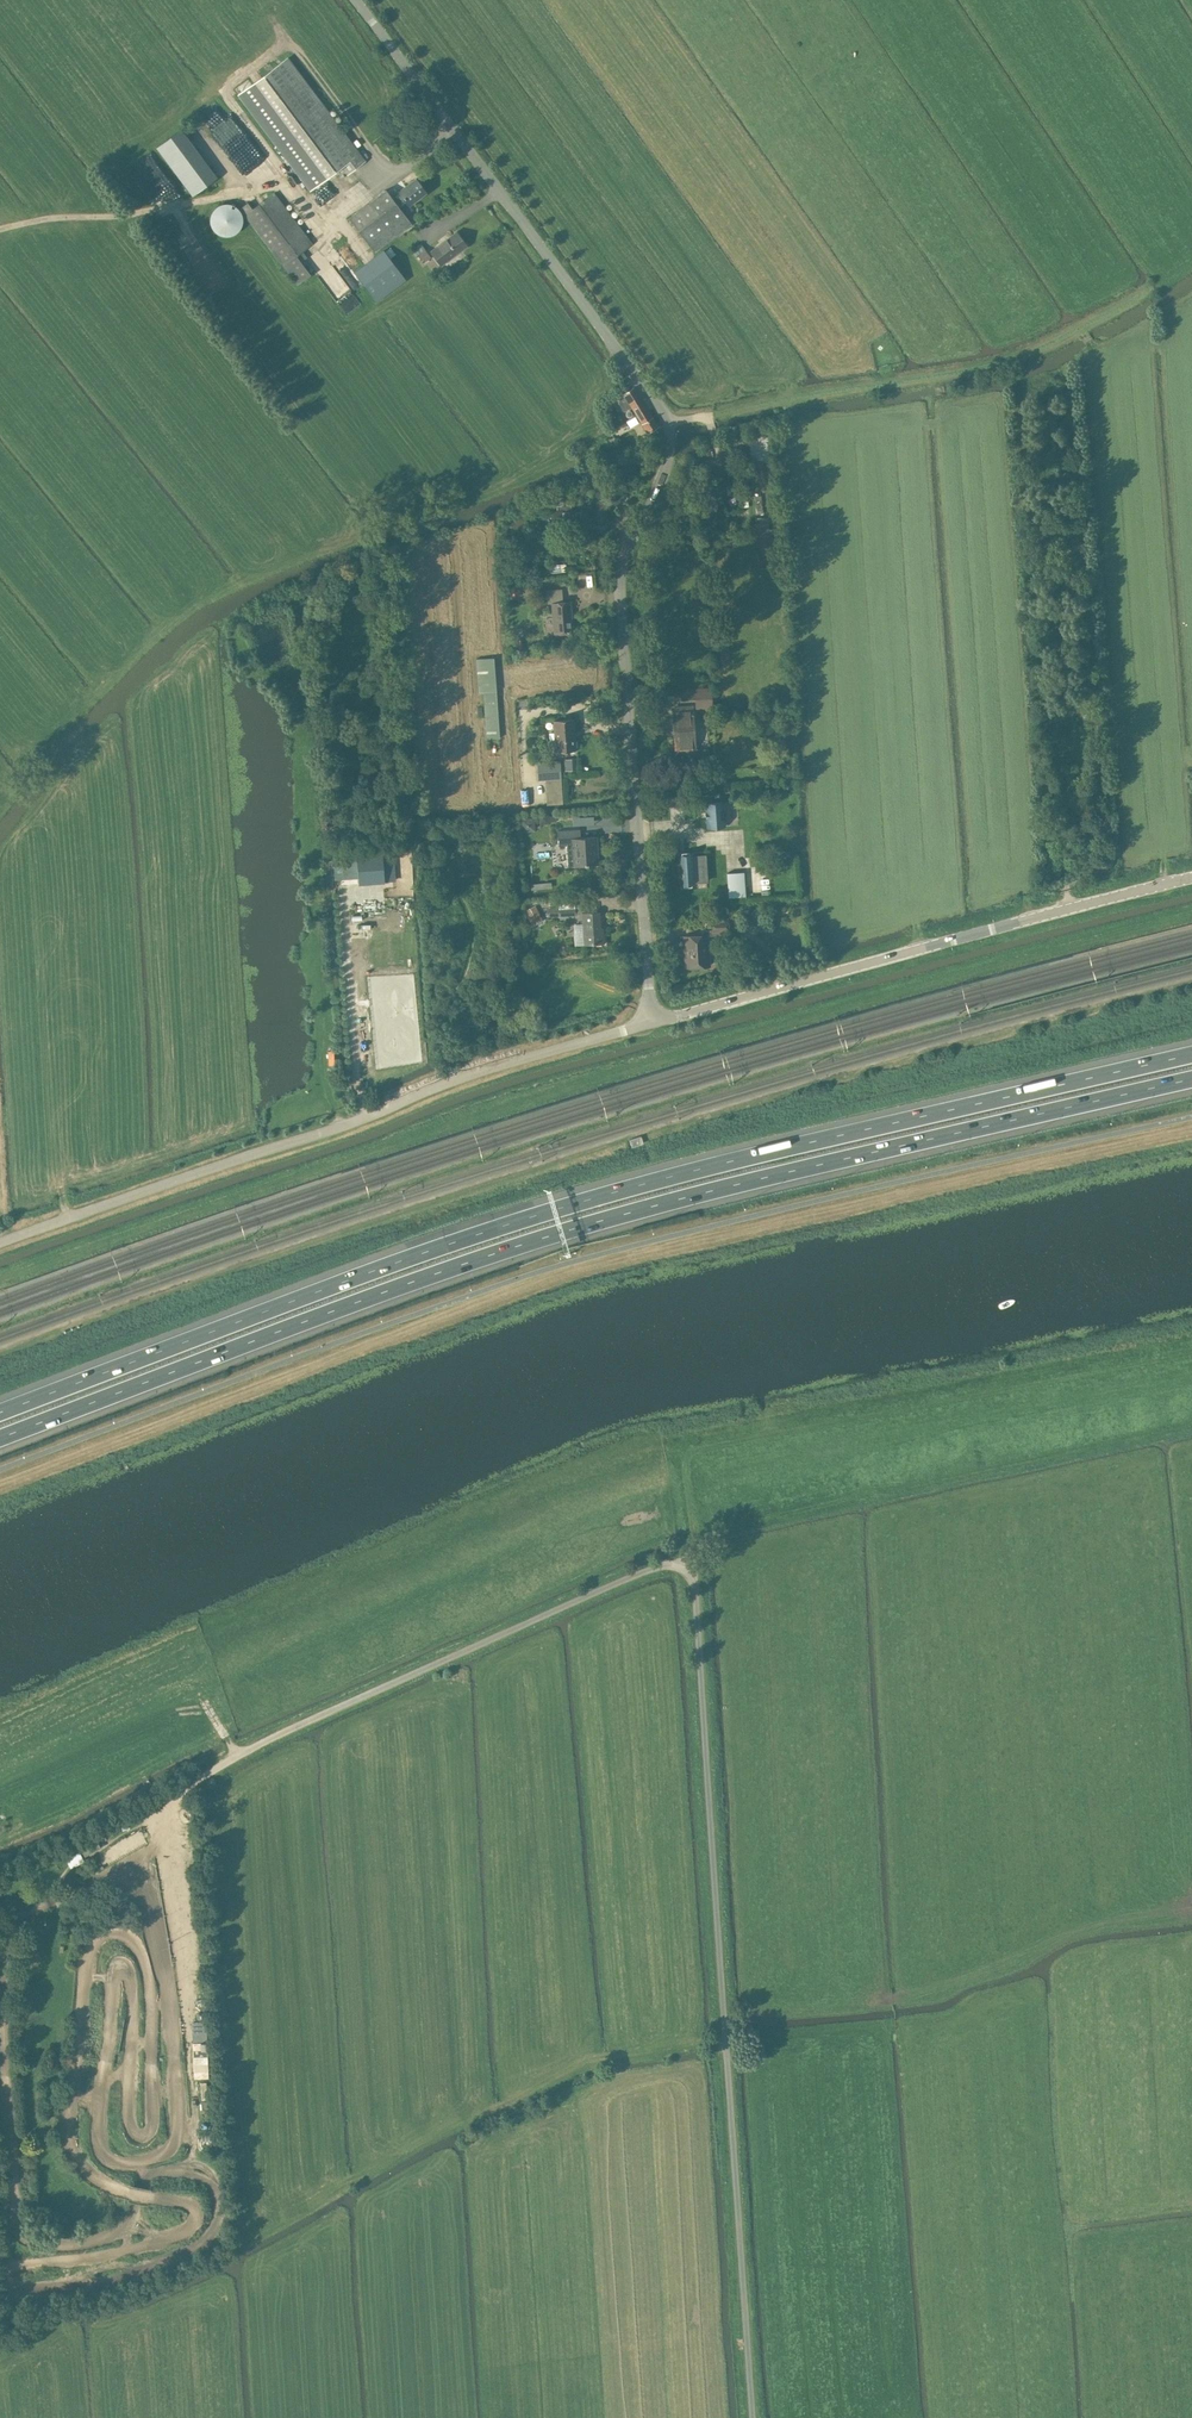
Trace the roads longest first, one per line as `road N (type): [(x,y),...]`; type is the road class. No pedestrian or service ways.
road 1 (unclassified): [(751,2417),(695,1591),(682,1564),(658,1567),(247,1751),(196,1782)]
road 2 (motorway): [(0,1437),(515,1244),(789,1170),(1191,1078)]
road 3 (motorway): [(1191,1053),(626,1186),(327,1286),(0,1411)]
road 4 (unclassified): [(648,1023),(621,585),(630,541),(667,468),(666,420),(356,0)]
road 5 (unclassified): [(0,1241),(453,1079),(648,1023)]
road 6 (unclassified): [(648,1023),(1191,876)]
road 7 (track): [(0,229),(283,184)]

